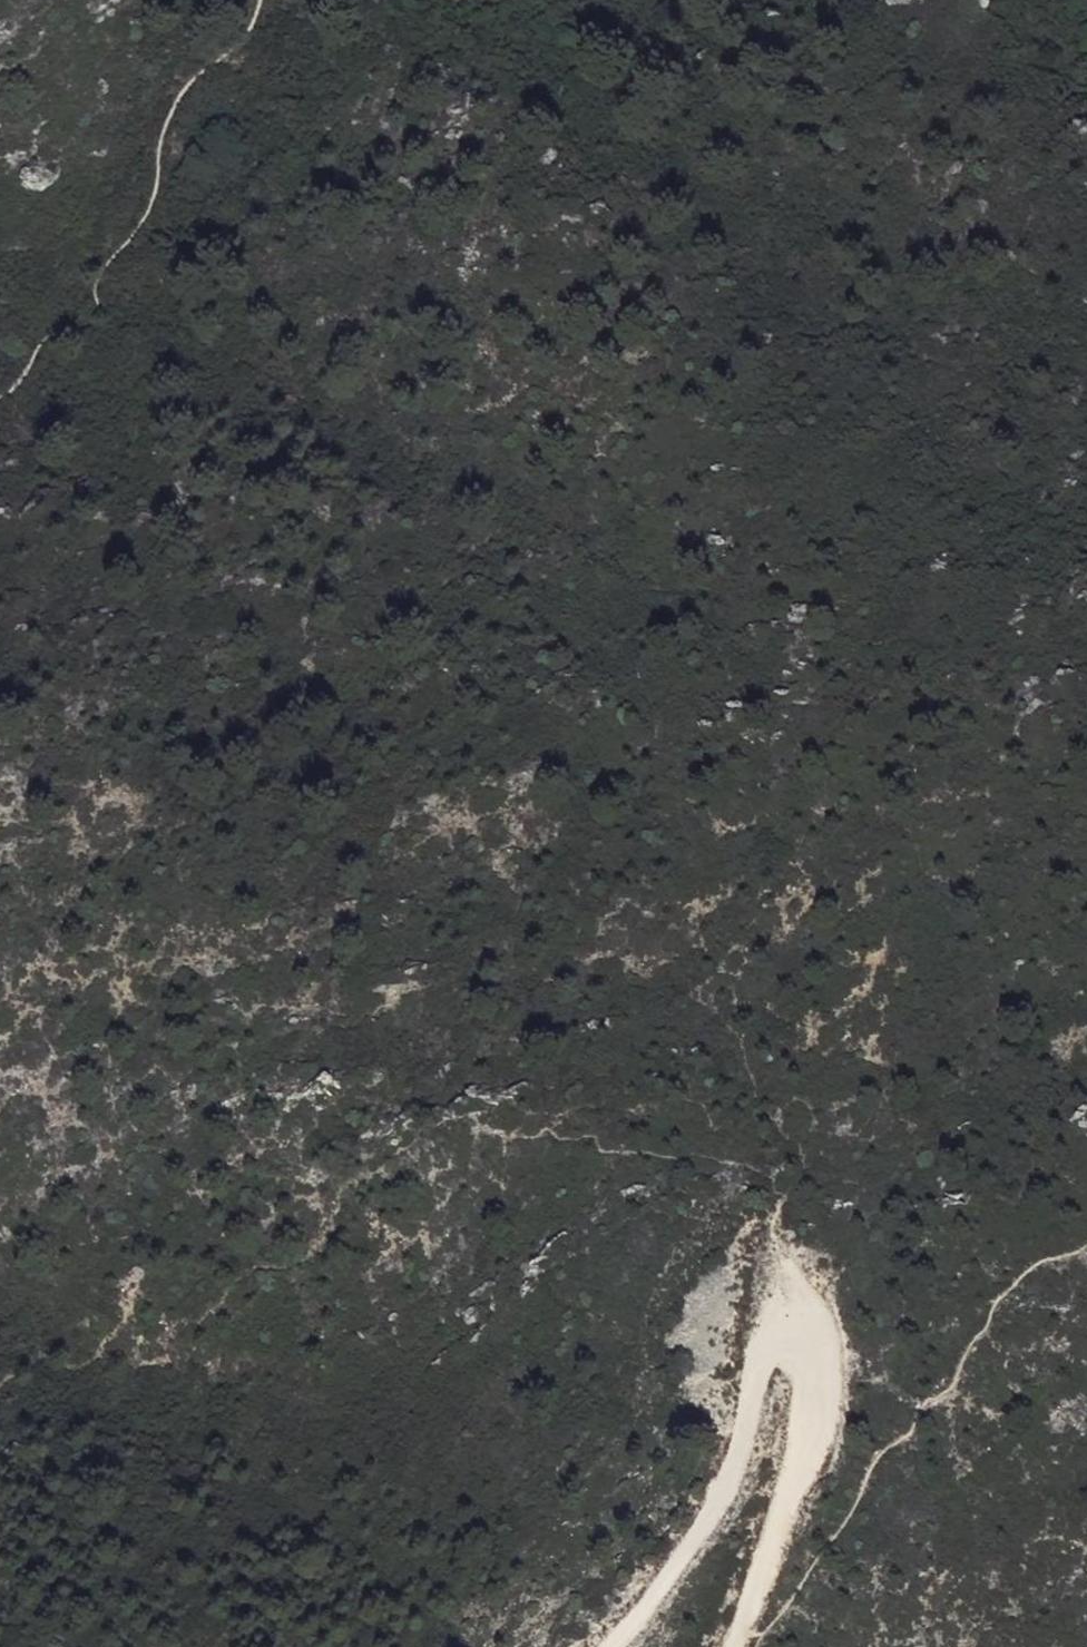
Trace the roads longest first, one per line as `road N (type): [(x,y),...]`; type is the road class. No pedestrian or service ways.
road 1 (track): [(608,1646),(724,1497),(783,1313),(811,1332),(820,1379),(739,1646)]

